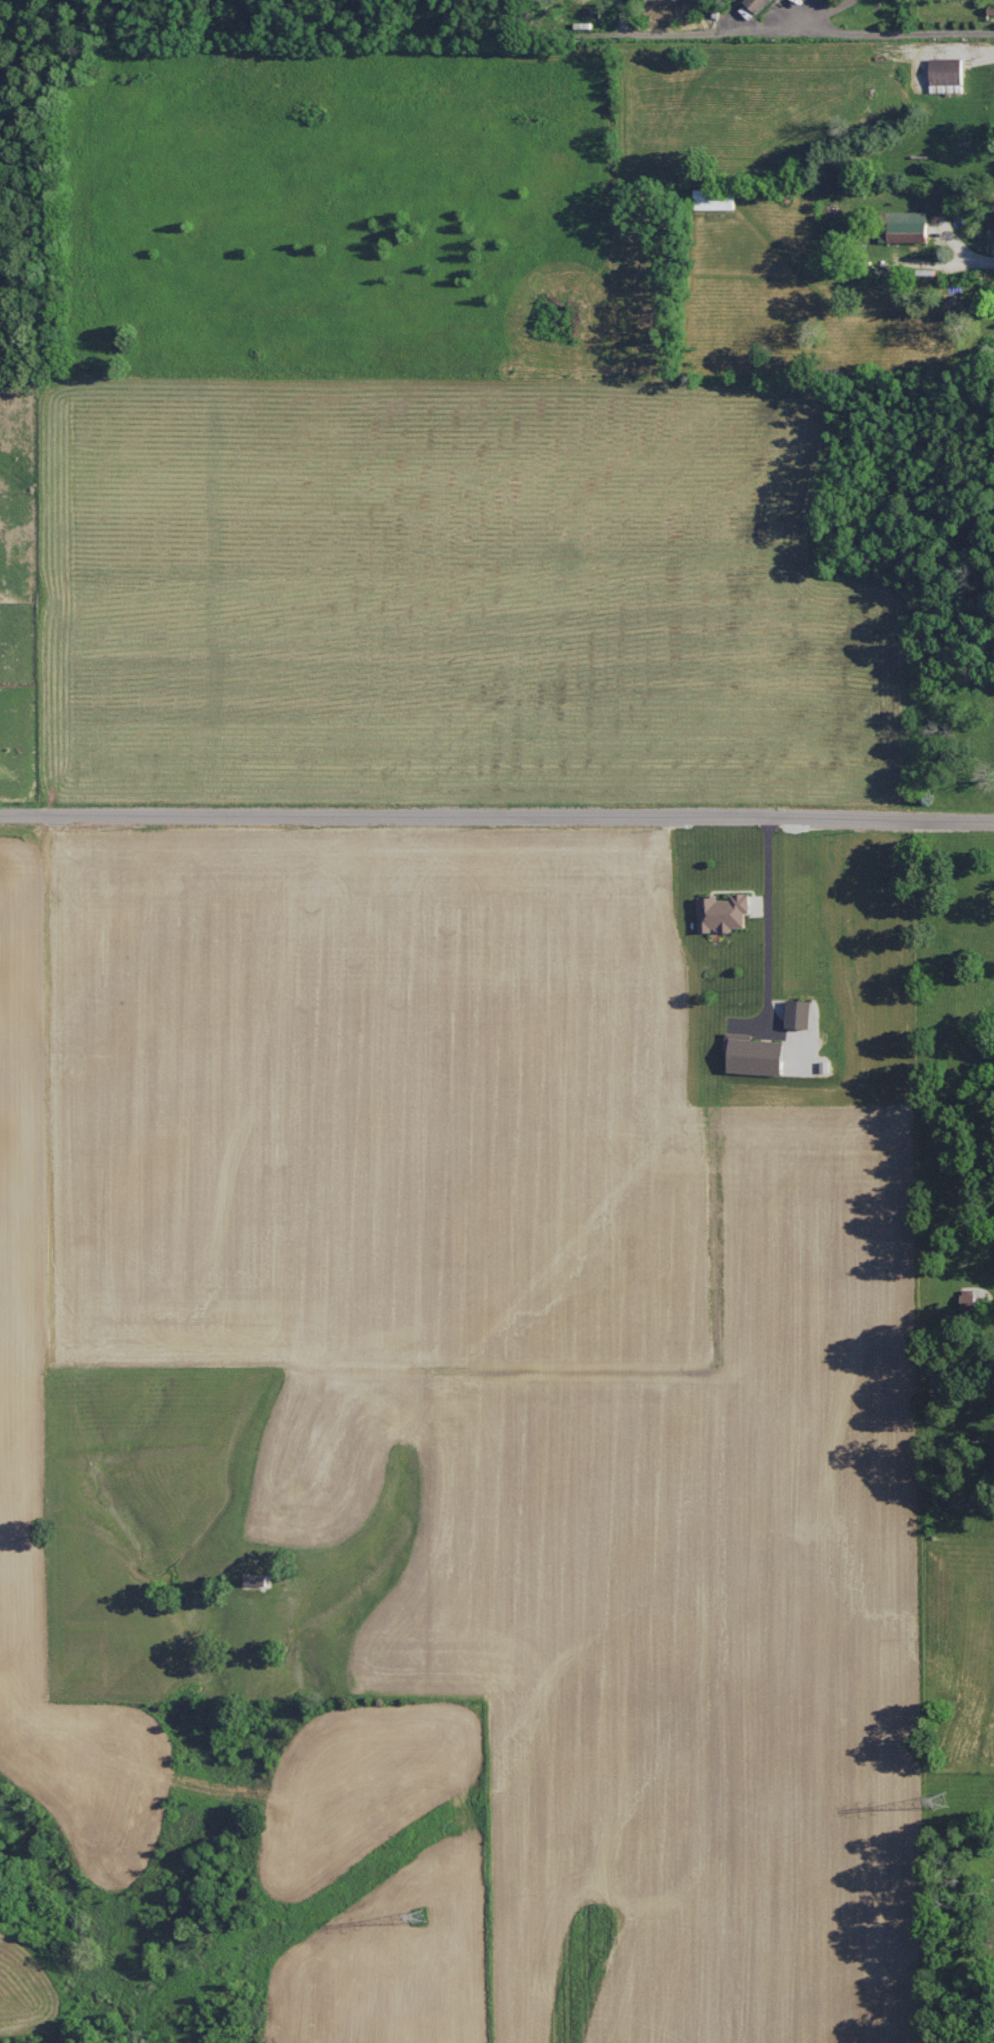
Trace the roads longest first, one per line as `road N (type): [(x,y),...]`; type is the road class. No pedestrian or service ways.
road 1 (residential): [(993,822),(0,816)]
road 2 (residential): [(993,33),(862,33),(821,17)]

